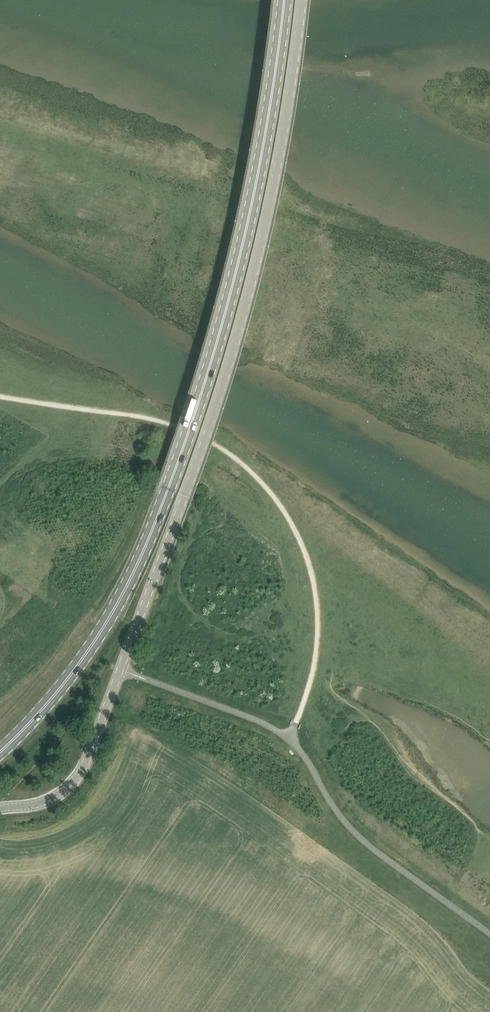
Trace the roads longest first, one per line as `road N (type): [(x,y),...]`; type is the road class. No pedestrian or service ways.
road 1 (unclassified): [(0,808),(43,802),(80,774),(121,669),(244,310),(271,202),(302,0)]
road 2 (primary): [(0,750),(82,660),(168,488),(250,213),(284,0)]

